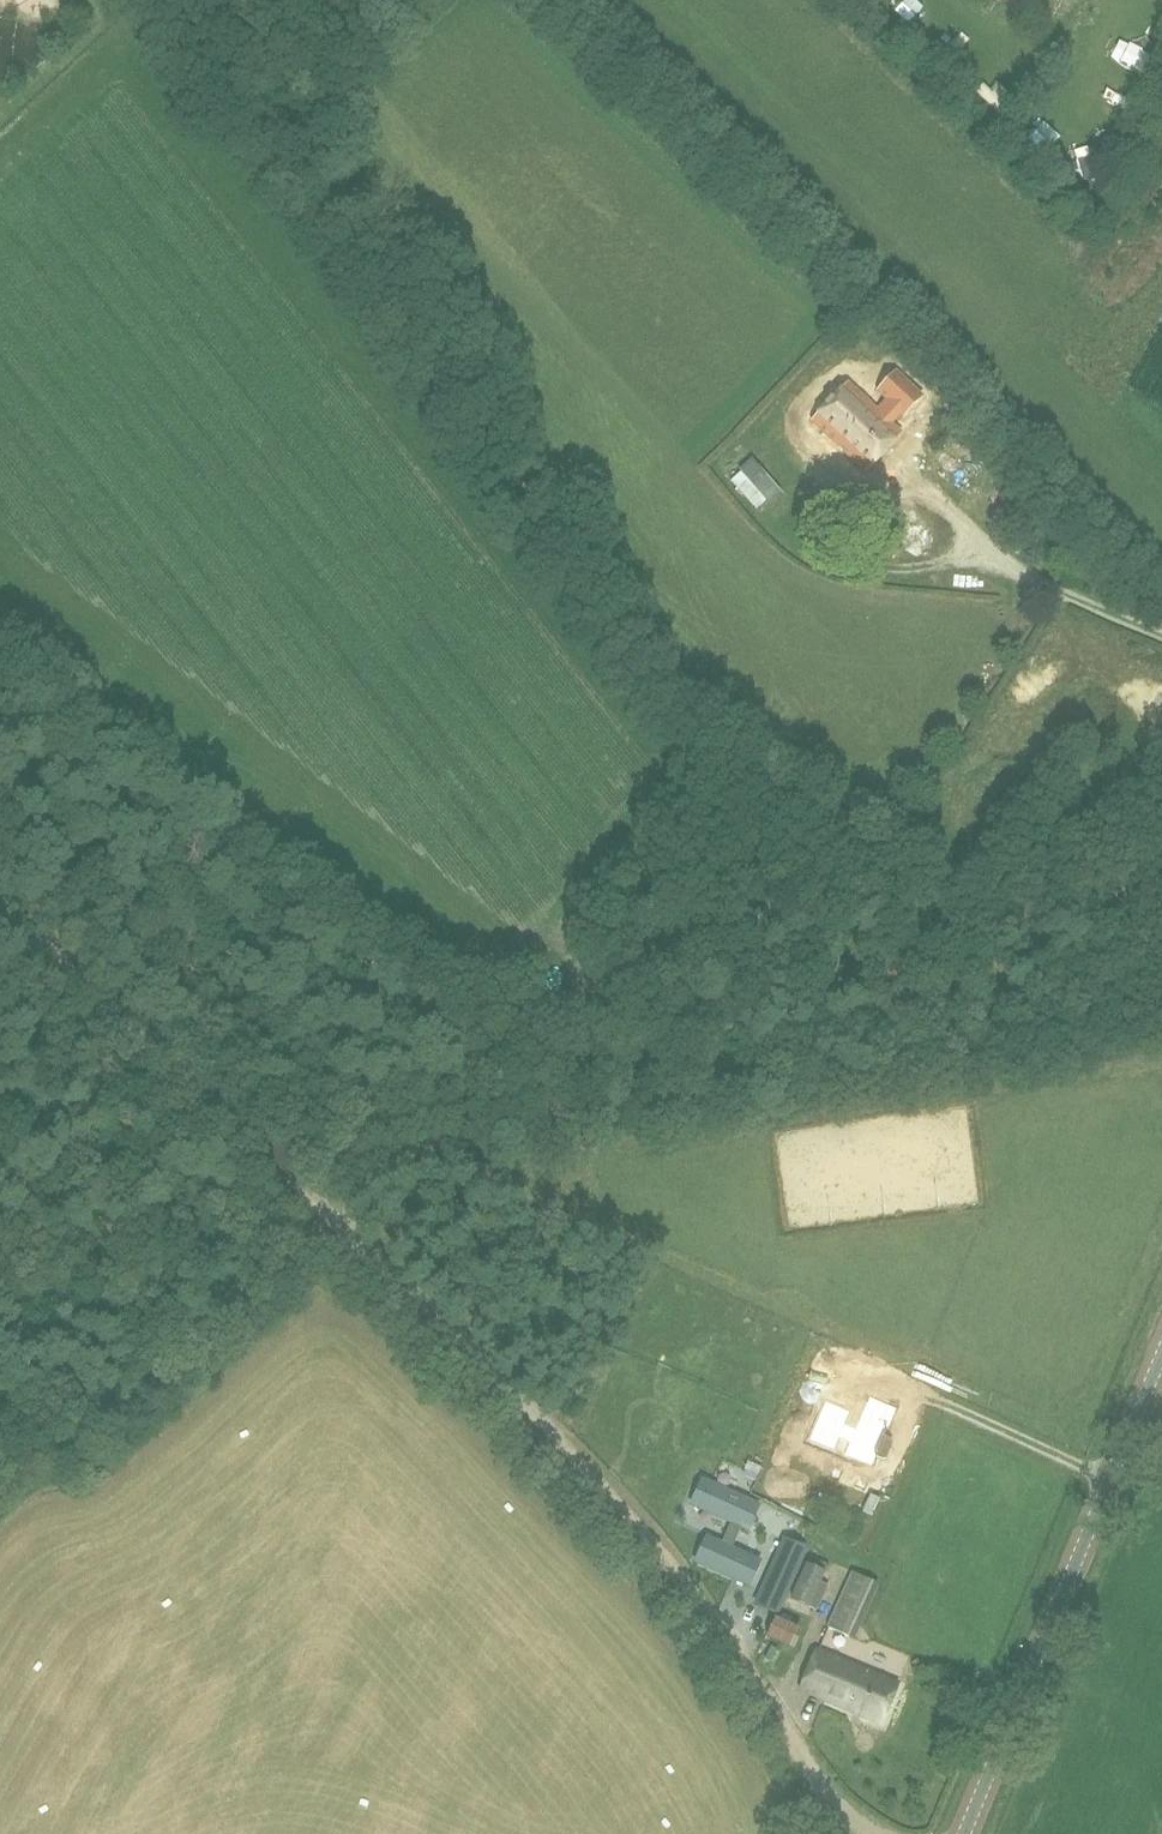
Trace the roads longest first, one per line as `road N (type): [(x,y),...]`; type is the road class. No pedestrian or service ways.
road 1 (track): [(337,1218),(641,1516),(767,1704)]
road 2 (track): [(337,1218),(392,1162),(425,1144),(597,1110),(627,1098),(642,1079),(640,1042),(610,993),(529,944)]
road 3 (tertiary): [(964,1833),(1161,1355)]
road 4 (track): [(0,897),(337,1218)]
road 5 (track): [(885,478),(929,494),(1041,584),(1161,636)]
road 6 (unclassified): [(767,1704),(825,1792),(882,1833)]

